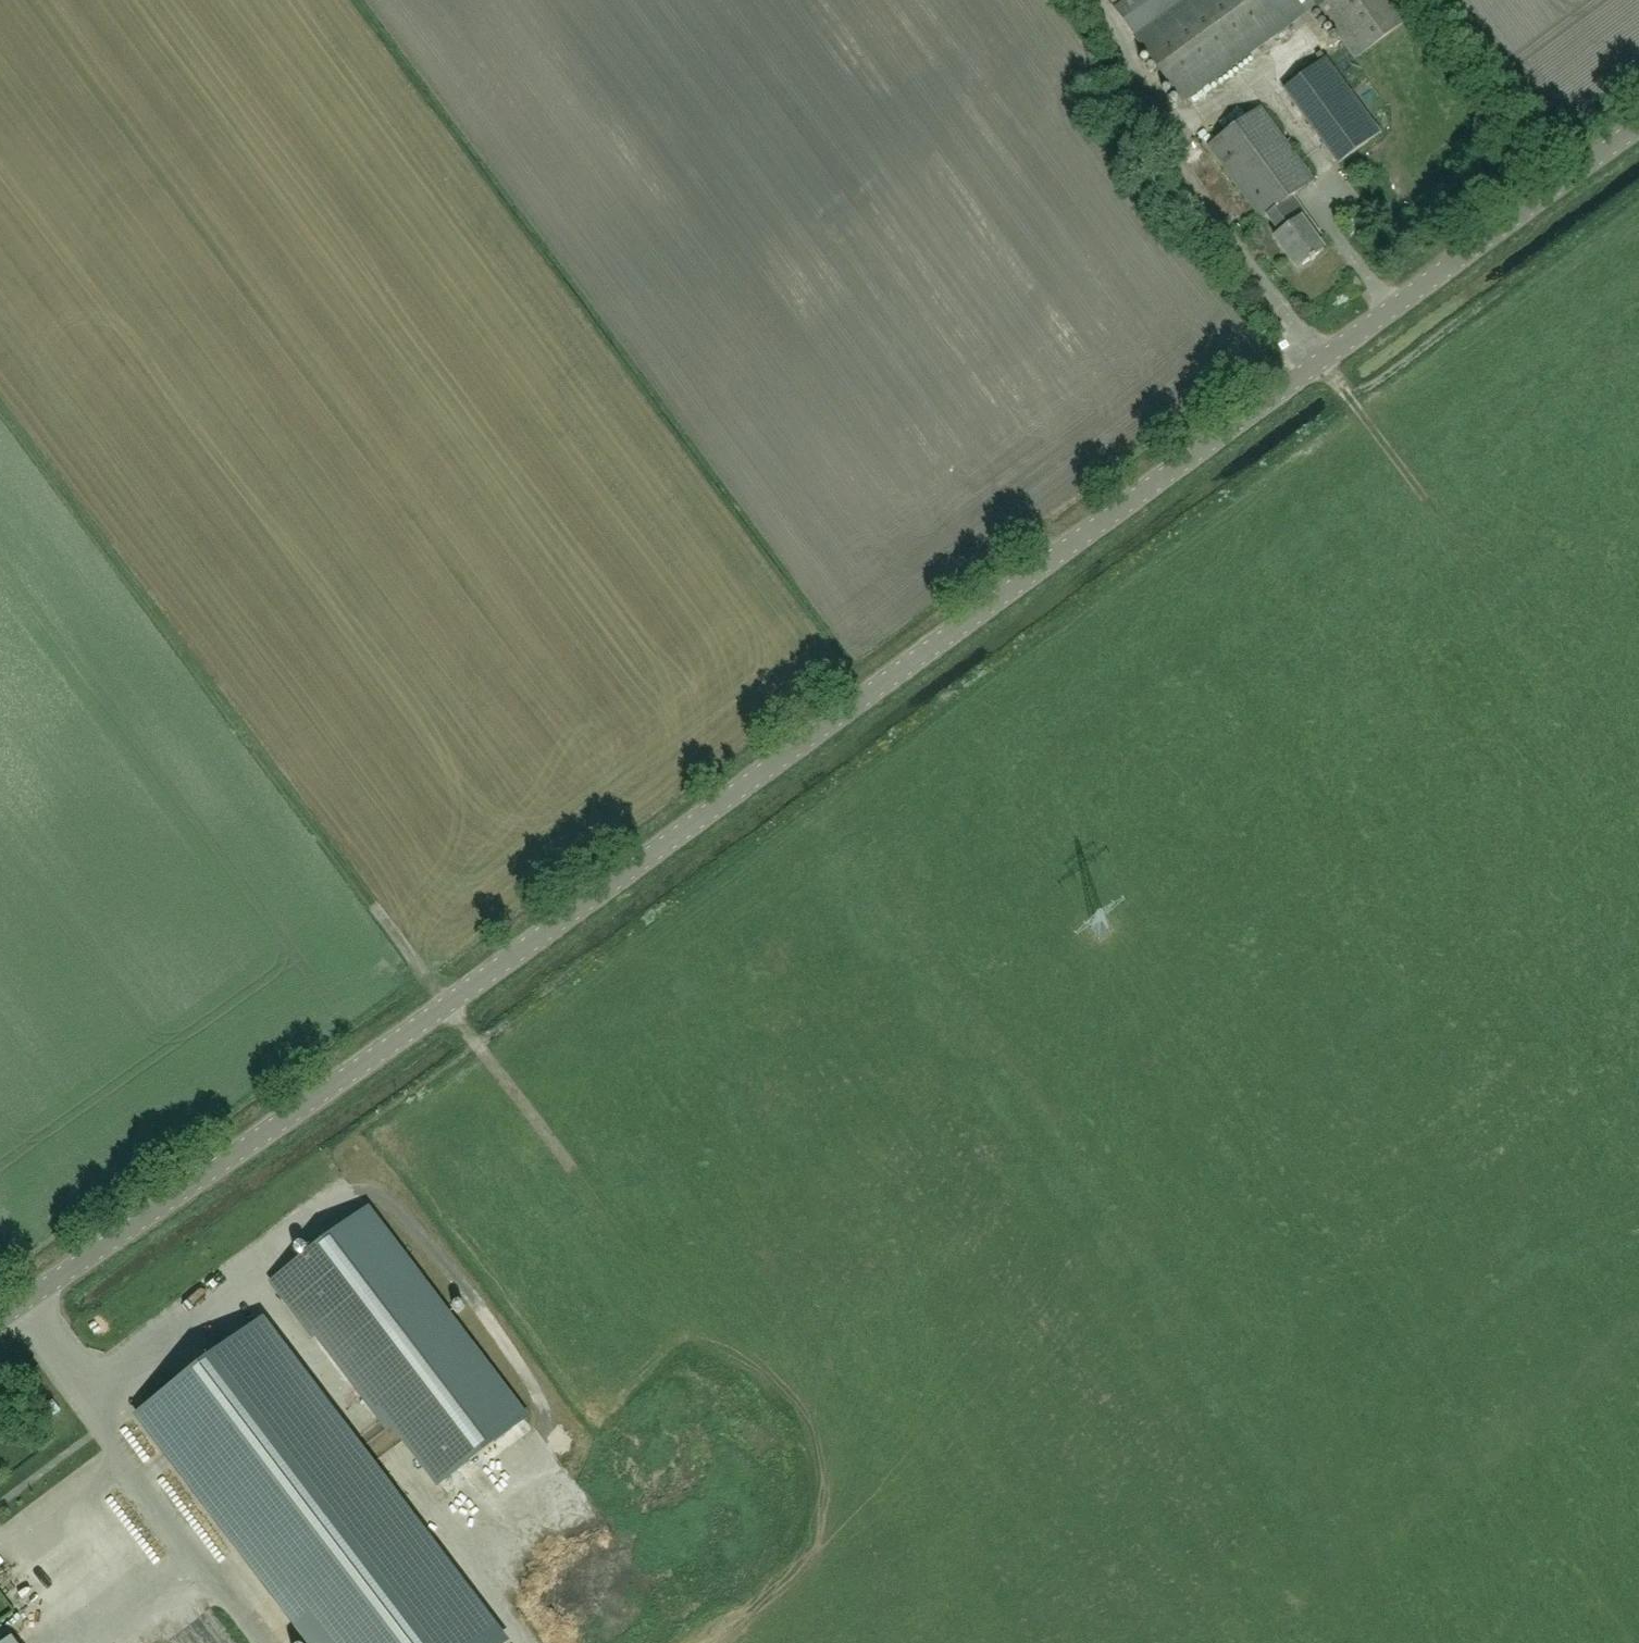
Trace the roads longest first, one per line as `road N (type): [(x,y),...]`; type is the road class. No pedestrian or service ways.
road 1 (unclassified): [(0,1319),(1638,129)]

